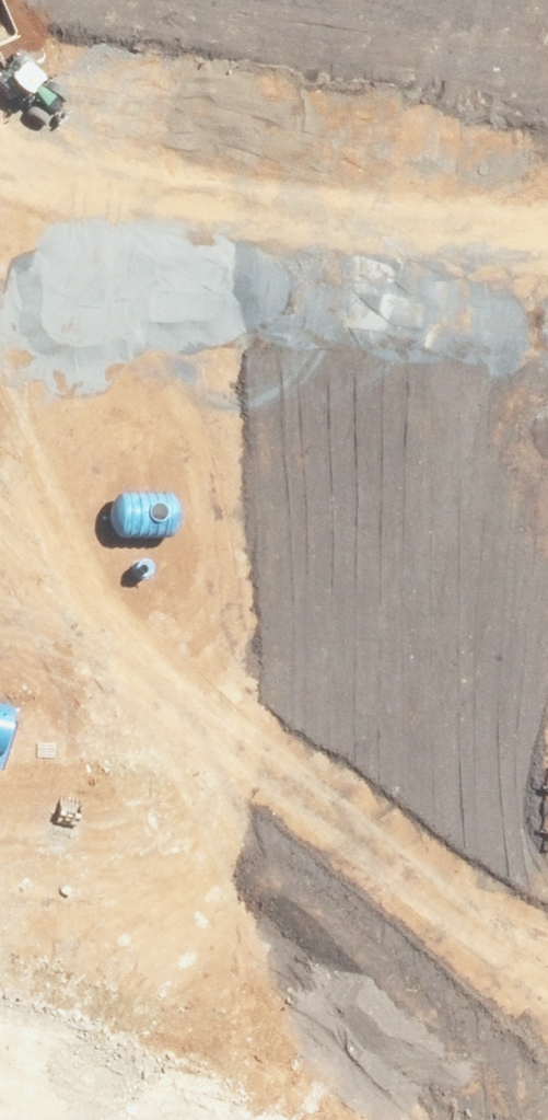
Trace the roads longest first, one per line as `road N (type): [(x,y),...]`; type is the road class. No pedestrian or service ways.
road 1 (residential): [(246,176),(160,468),(199,859)]
road 2 (residential): [(199,859),(222,1097),(310,1119)]
road 3 (residential): [(246,176),(547,263)]
road 4 (residential): [(0,106),(246,176)]
road 5 (residential): [(199,859),(0,810)]

